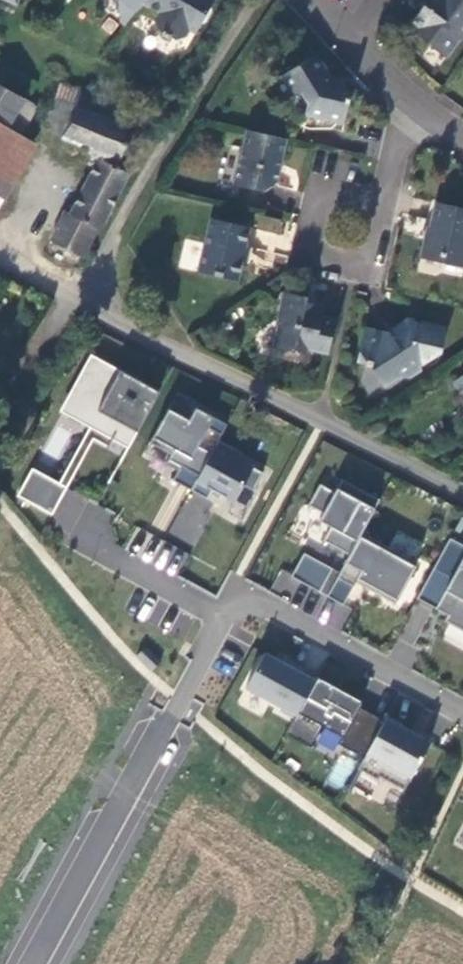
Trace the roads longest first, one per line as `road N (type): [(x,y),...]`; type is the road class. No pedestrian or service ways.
road 1 (residential): [(0,246),(120,324),(462,493)]
road 2 (residential): [(33,963),(223,619)]
road 3 (residential): [(223,619),(240,610),(278,614),(462,716)]
road 4 (residential): [(388,194),(334,195),(321,206),(316,253),(348,264),(372,252)]
road 5 (residential): [(85,538),(223,619)]
road 6 (residential): [(319,0),(419,106)]

